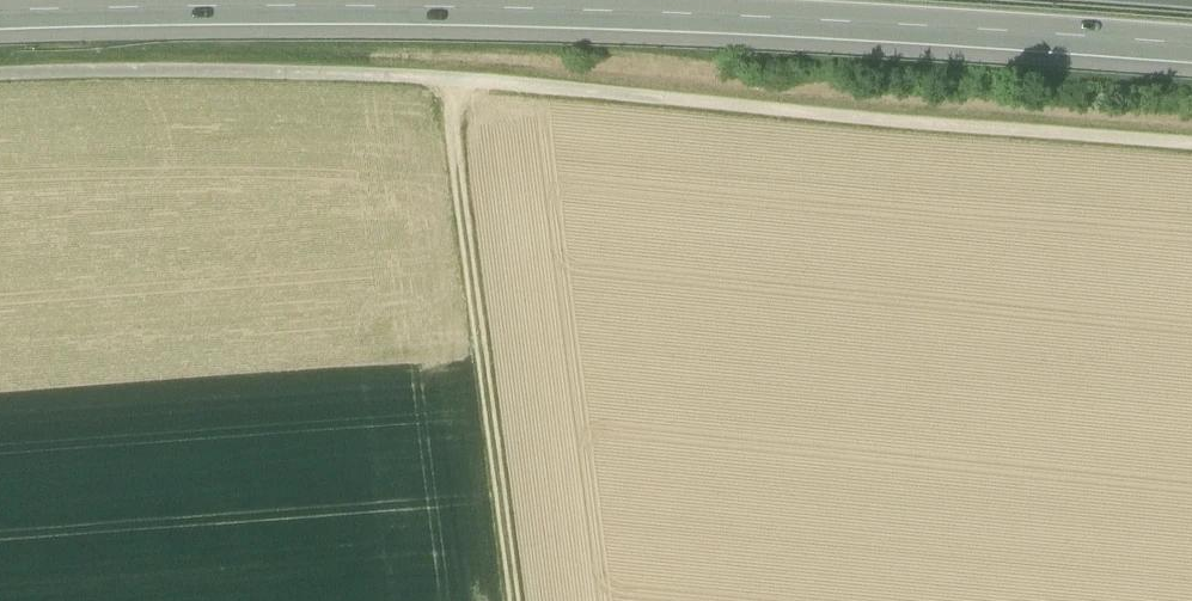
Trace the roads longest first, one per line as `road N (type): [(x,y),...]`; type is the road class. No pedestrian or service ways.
road 1 (track): [(1191,144),(886,123),(448,77),(0,74)]
road 2 (motorway): [(0,12),(503,9),(1191,46)]
road 3 (track): [(515,600),(448,77)]

